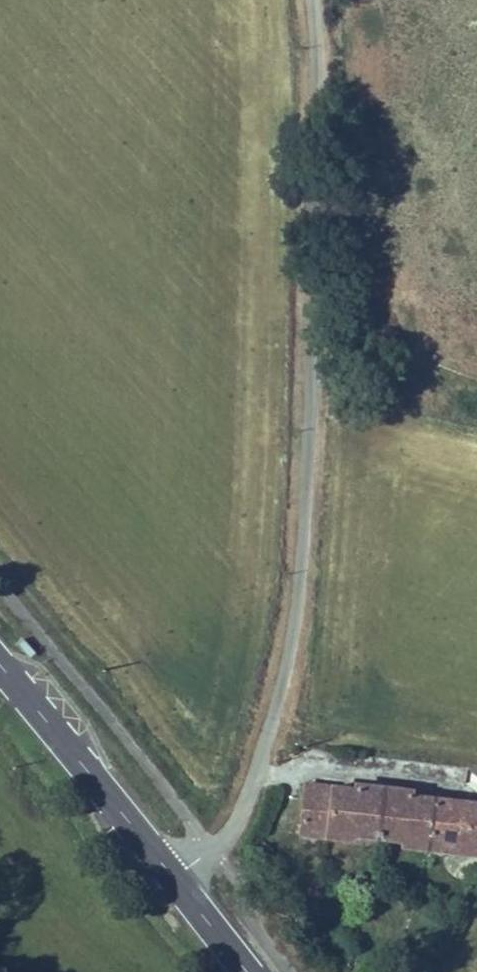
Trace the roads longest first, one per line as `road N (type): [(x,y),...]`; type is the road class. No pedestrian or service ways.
road 1 (tertiary): [(250,971),(0,661)]

